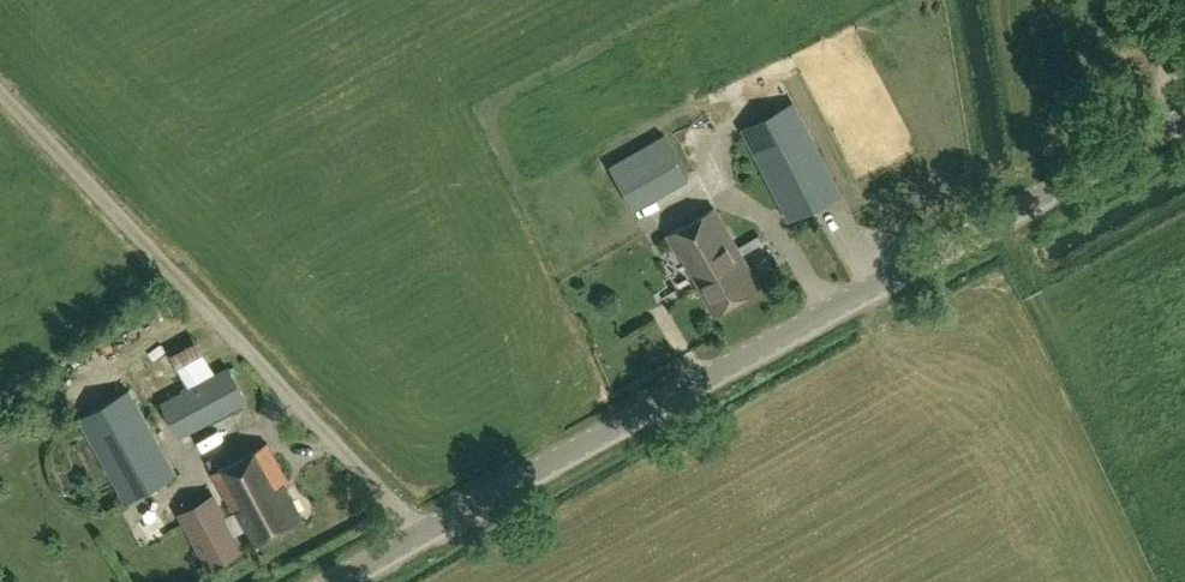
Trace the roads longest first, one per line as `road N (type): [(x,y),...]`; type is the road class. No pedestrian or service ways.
road 1 (tertiary): [(343,581),(1184,115)]

